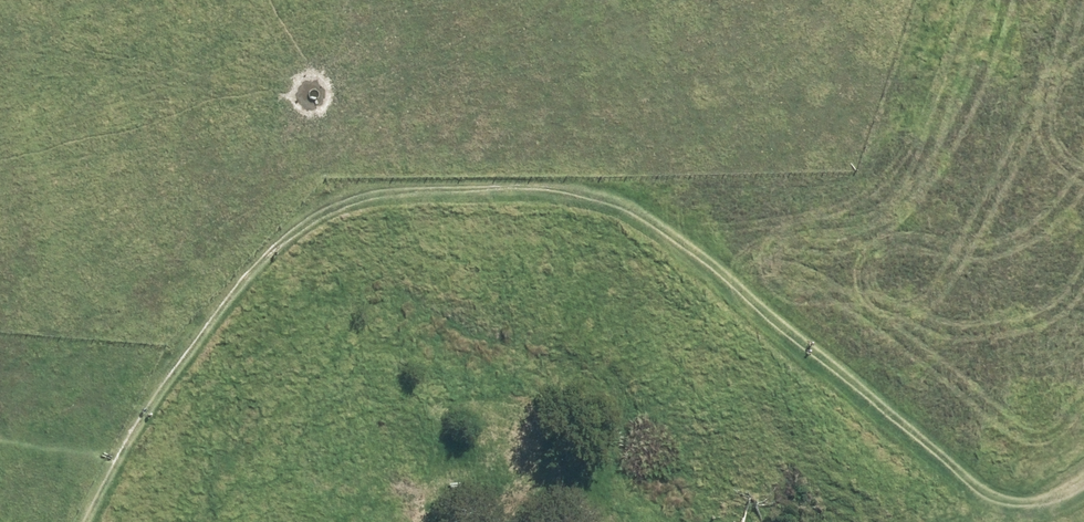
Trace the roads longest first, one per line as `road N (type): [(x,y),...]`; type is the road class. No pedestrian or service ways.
road 1 (track): [(1001,521),(603,200),(476,187),(366,191),(326,205),(282,235),(157,392),(85,521)]
road 2 (track): [(598,158),(332,161),(129,318),(0,365)]

